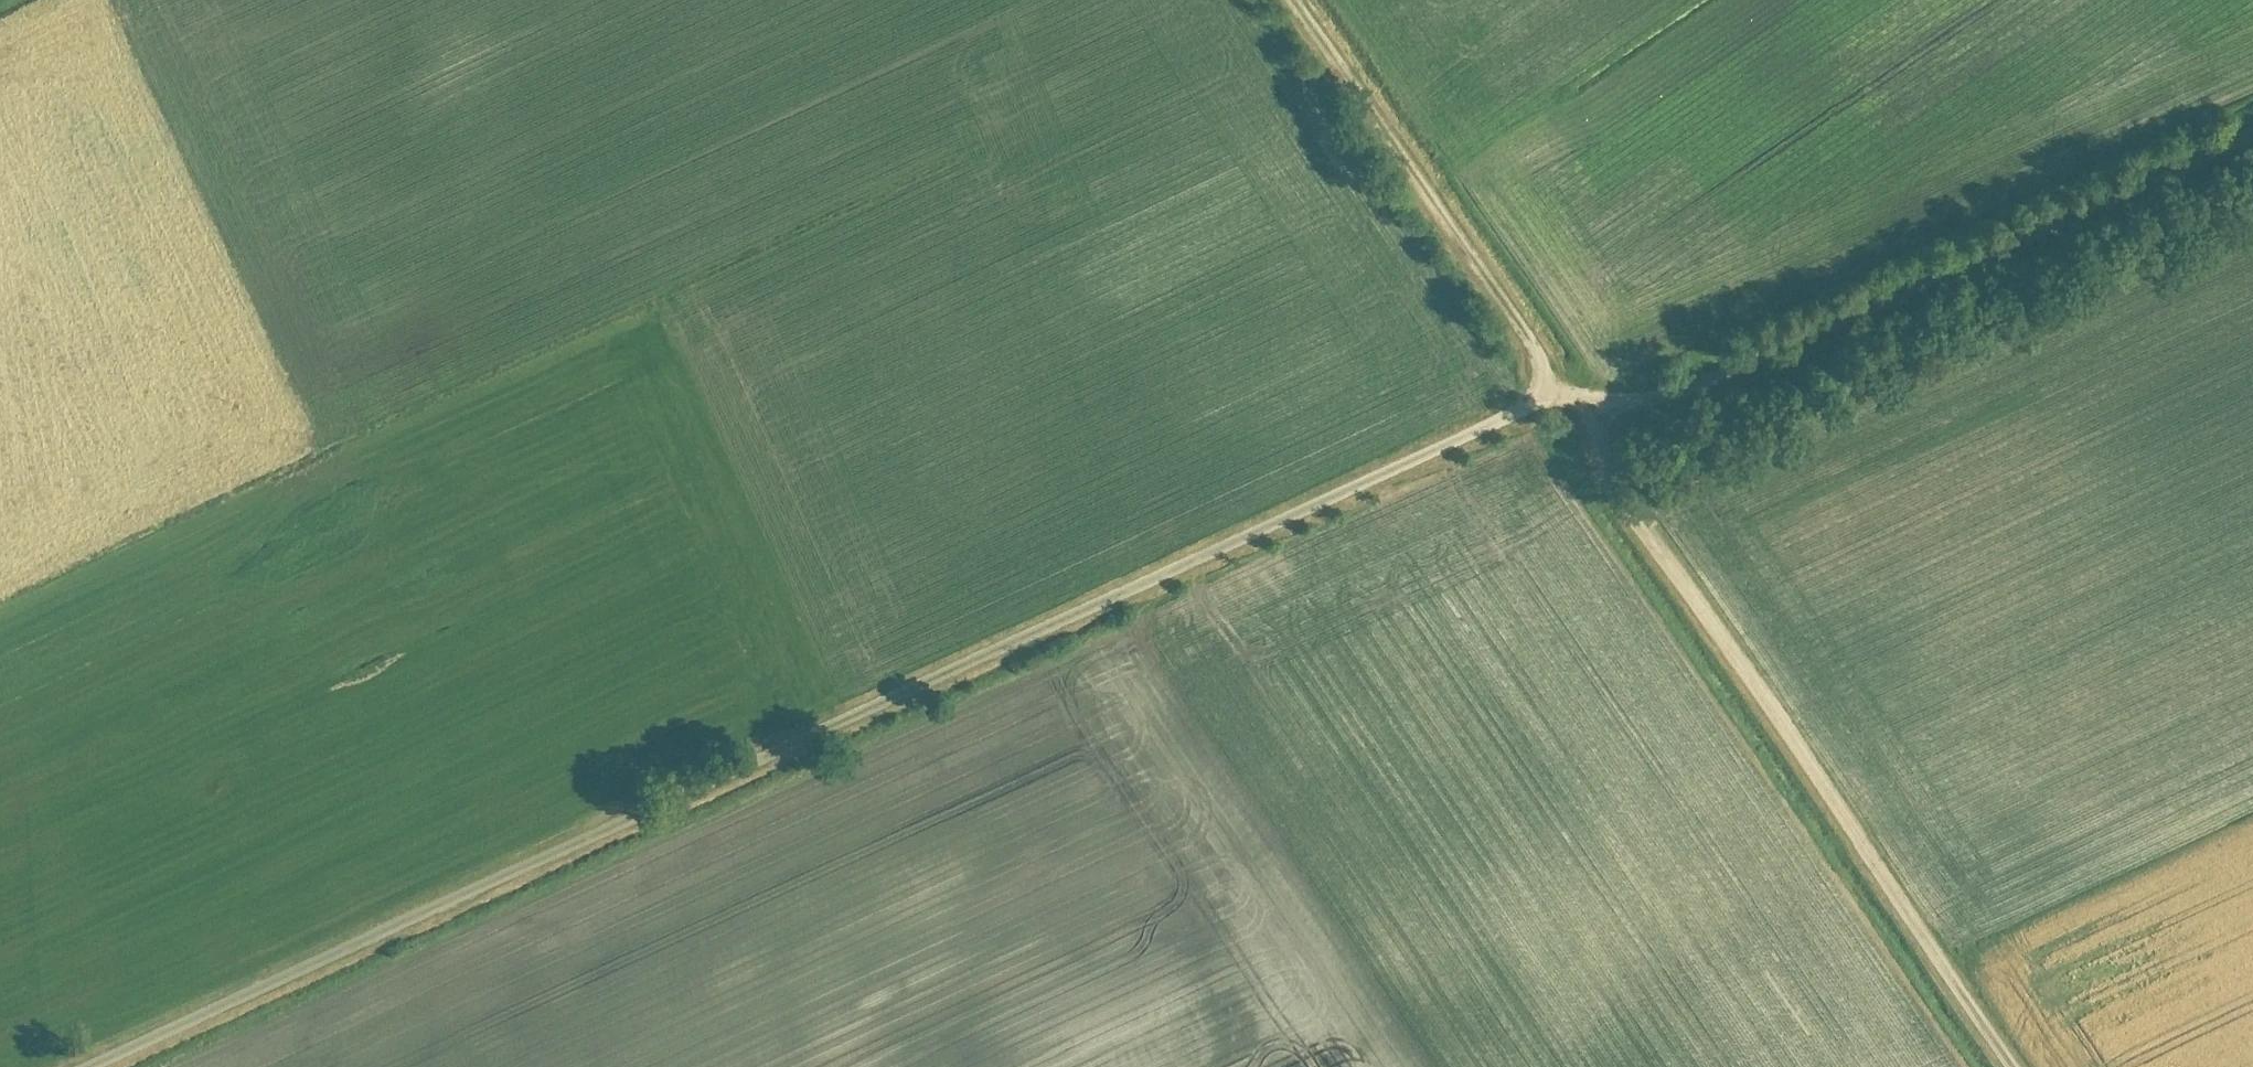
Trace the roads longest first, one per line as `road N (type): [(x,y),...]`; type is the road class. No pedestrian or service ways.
road 1 (residential): [(89,1066),(1554,395)]
road 2 (track): [(2015,1066),(1554,395),(1540,353),(1294,0)]
road 3 (track): [(1554,395),(1670,402),(2252,138)]

